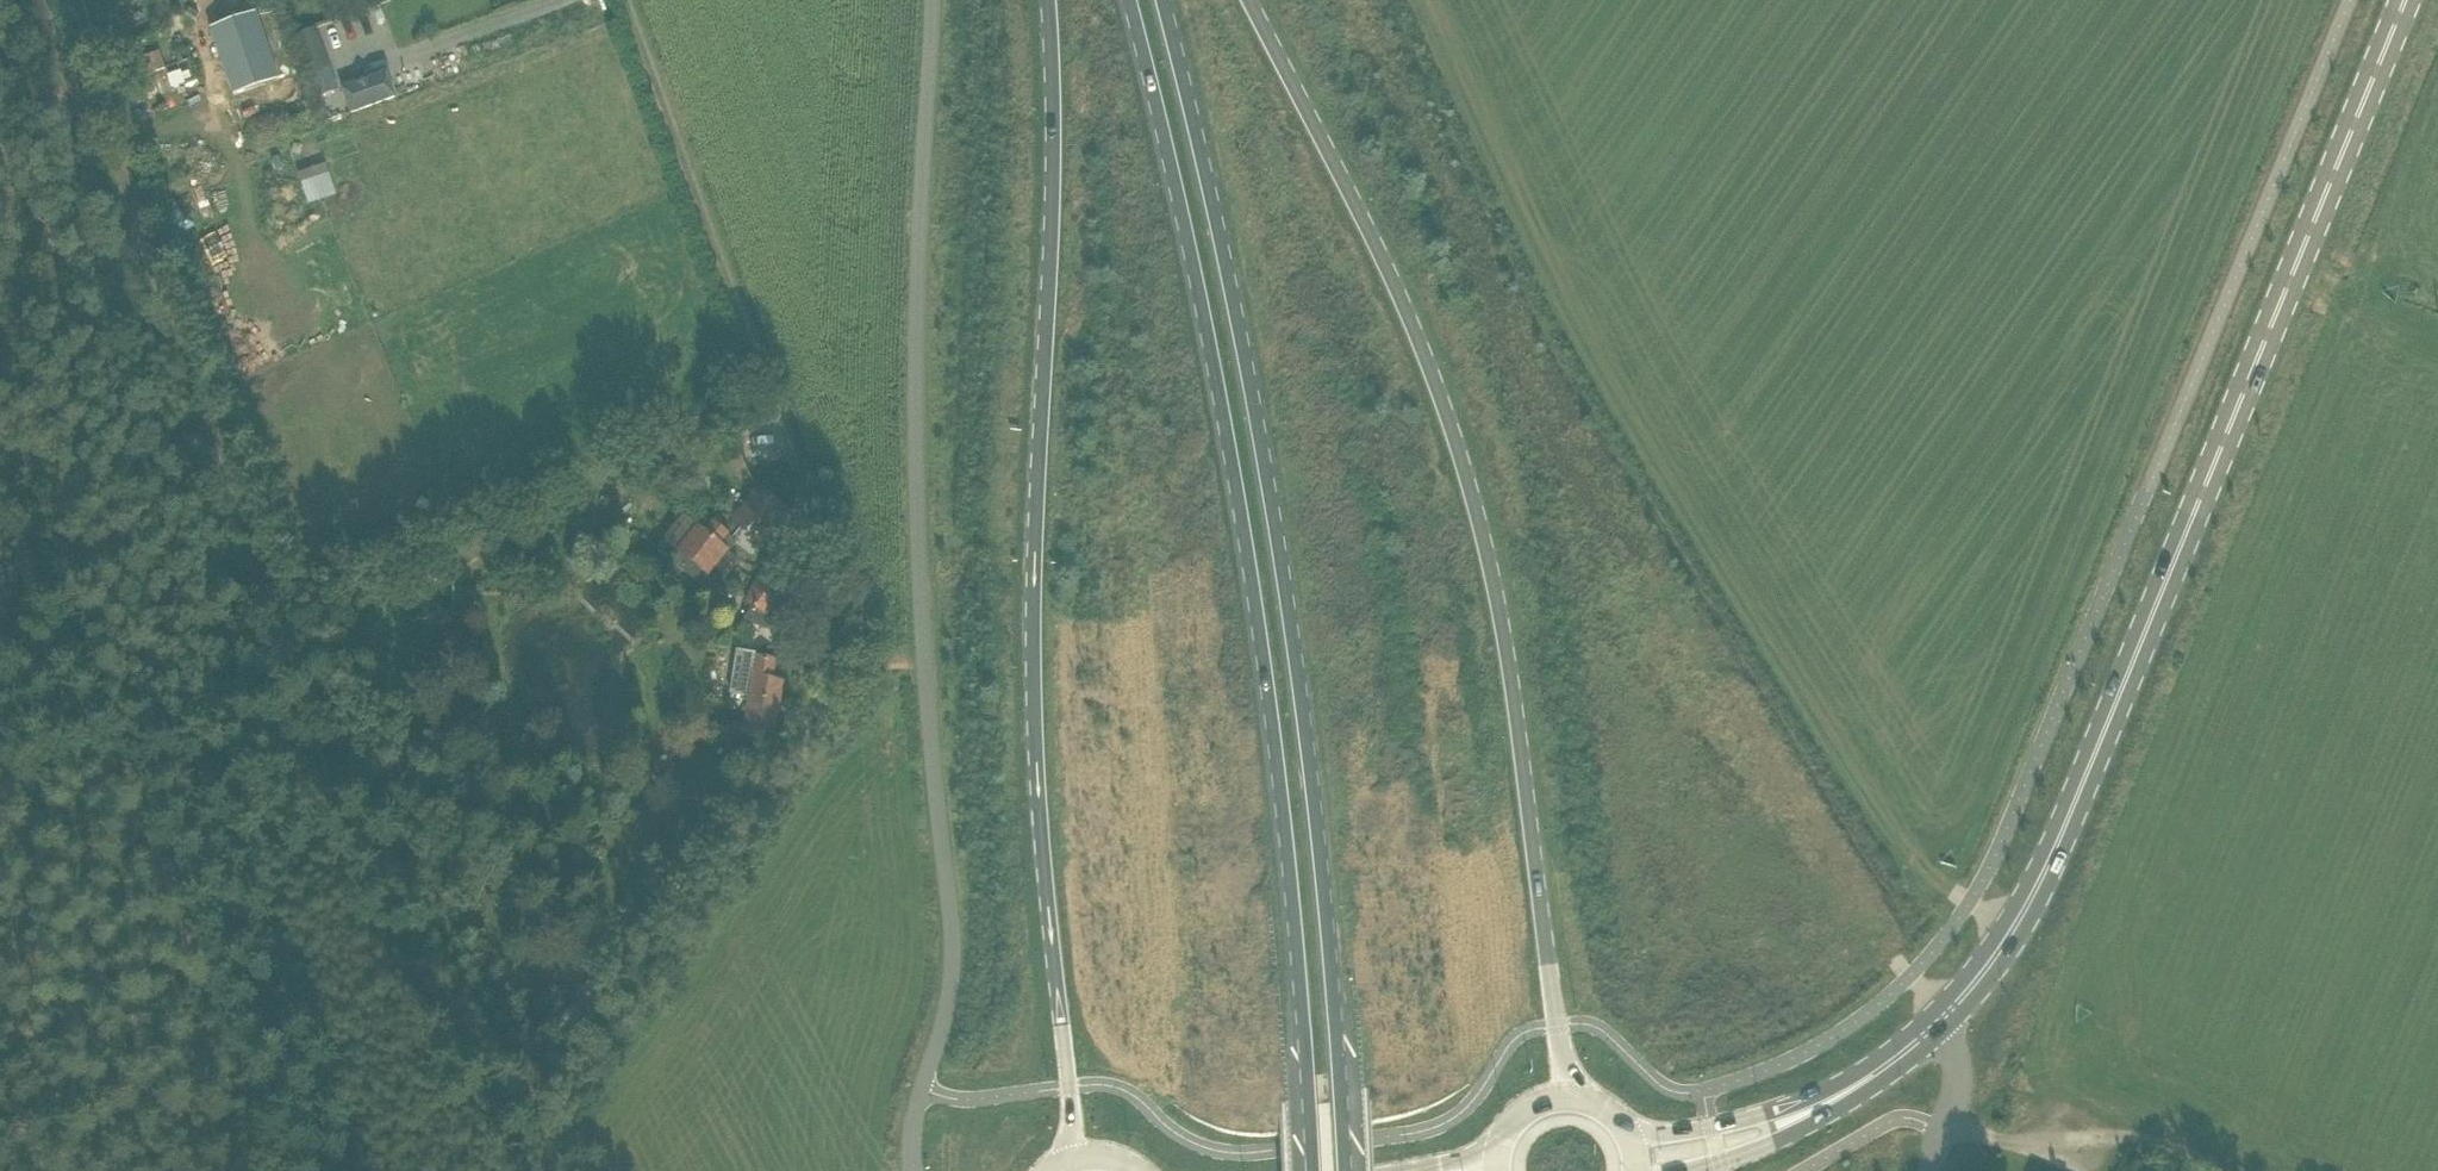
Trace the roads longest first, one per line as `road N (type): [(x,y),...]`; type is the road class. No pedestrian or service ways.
road 1 (primary): [(1342,1170),(1323,879),(1273,509),(1217,225),(1160,0)]
road 2 (primary): [(1128,0),(1209,348),(1250,581),(1292,885),(1313,1170)]
road 3 (unclassified): [(928,0),(912,339),(920,601),(953,955),(912,1126),(911,1170)]
road 4 (primary): [(1047,0),(1053,184),(1033,644),(1036,787),(1074,1158)]
road 5 (primary): [(1573,1103),(1505,652),(1456,439),(1357,207),(1249,0)]
road 6 (primary): [(1938,1029),(2009,939),(2047,870),(2404,0)]
road 7 (track): [(70,0),(297,661)]
road 8 (track): [(297,661),(556,1170)]
road 9 (primary): [(1792,1117),(1839,1098),(1938,1029)]
road 10 (primary): [(1792,1117),(1630,1146)]
road 11 (primary): [(1678,1170),(1746,1151),(1792,1117)]

